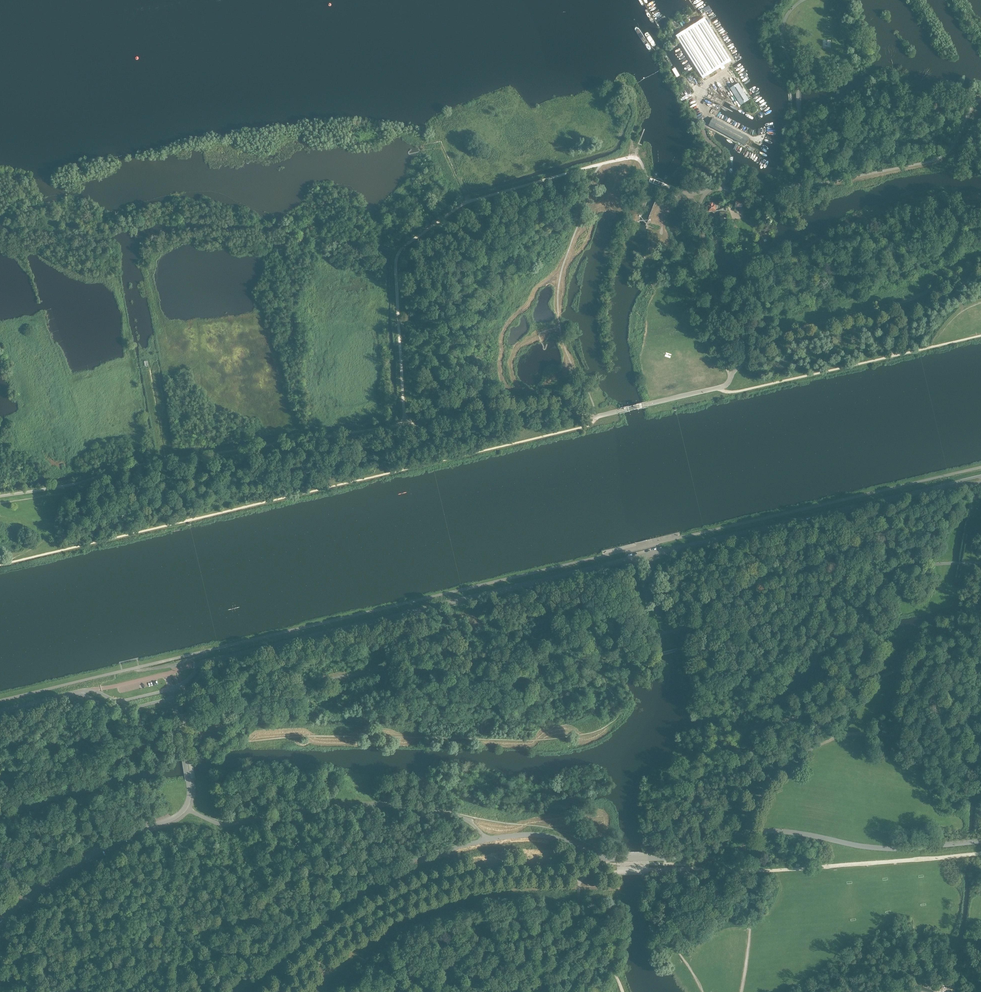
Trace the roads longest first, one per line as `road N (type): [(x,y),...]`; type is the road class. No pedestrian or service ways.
road 1 (tertiary): [(214,659),(955,482)]
road 2 (tertiary): [(75,692),(126,709),(180,695),(214,659)]
road 3 (tertiary): [(214,659),(178,687),(132,700),(75,692)]

